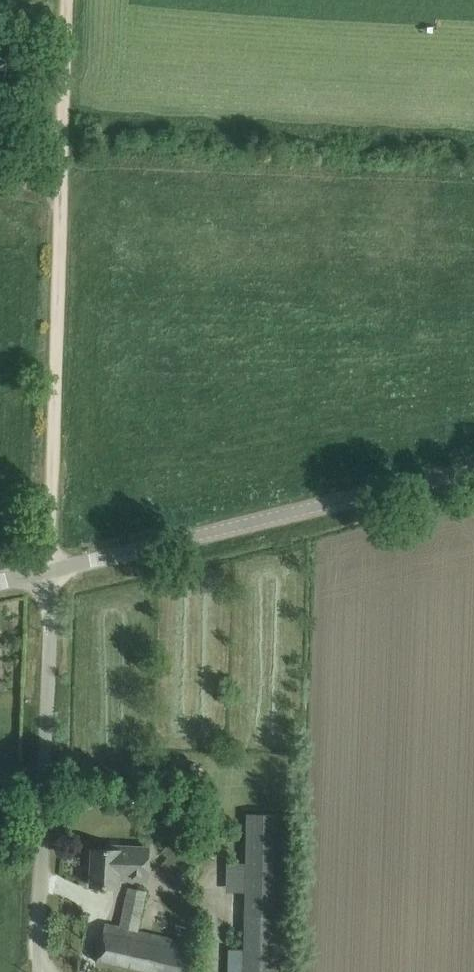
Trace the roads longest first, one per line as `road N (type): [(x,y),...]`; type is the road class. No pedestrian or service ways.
road 1 (unclassified): [(49,571),(473,469)]
road 2 (unclassified): [(38,971),(49,571)]
road 3 (track): [(49,571),(63,191)]
road 4 (track): [(63,191),(67,0)]

